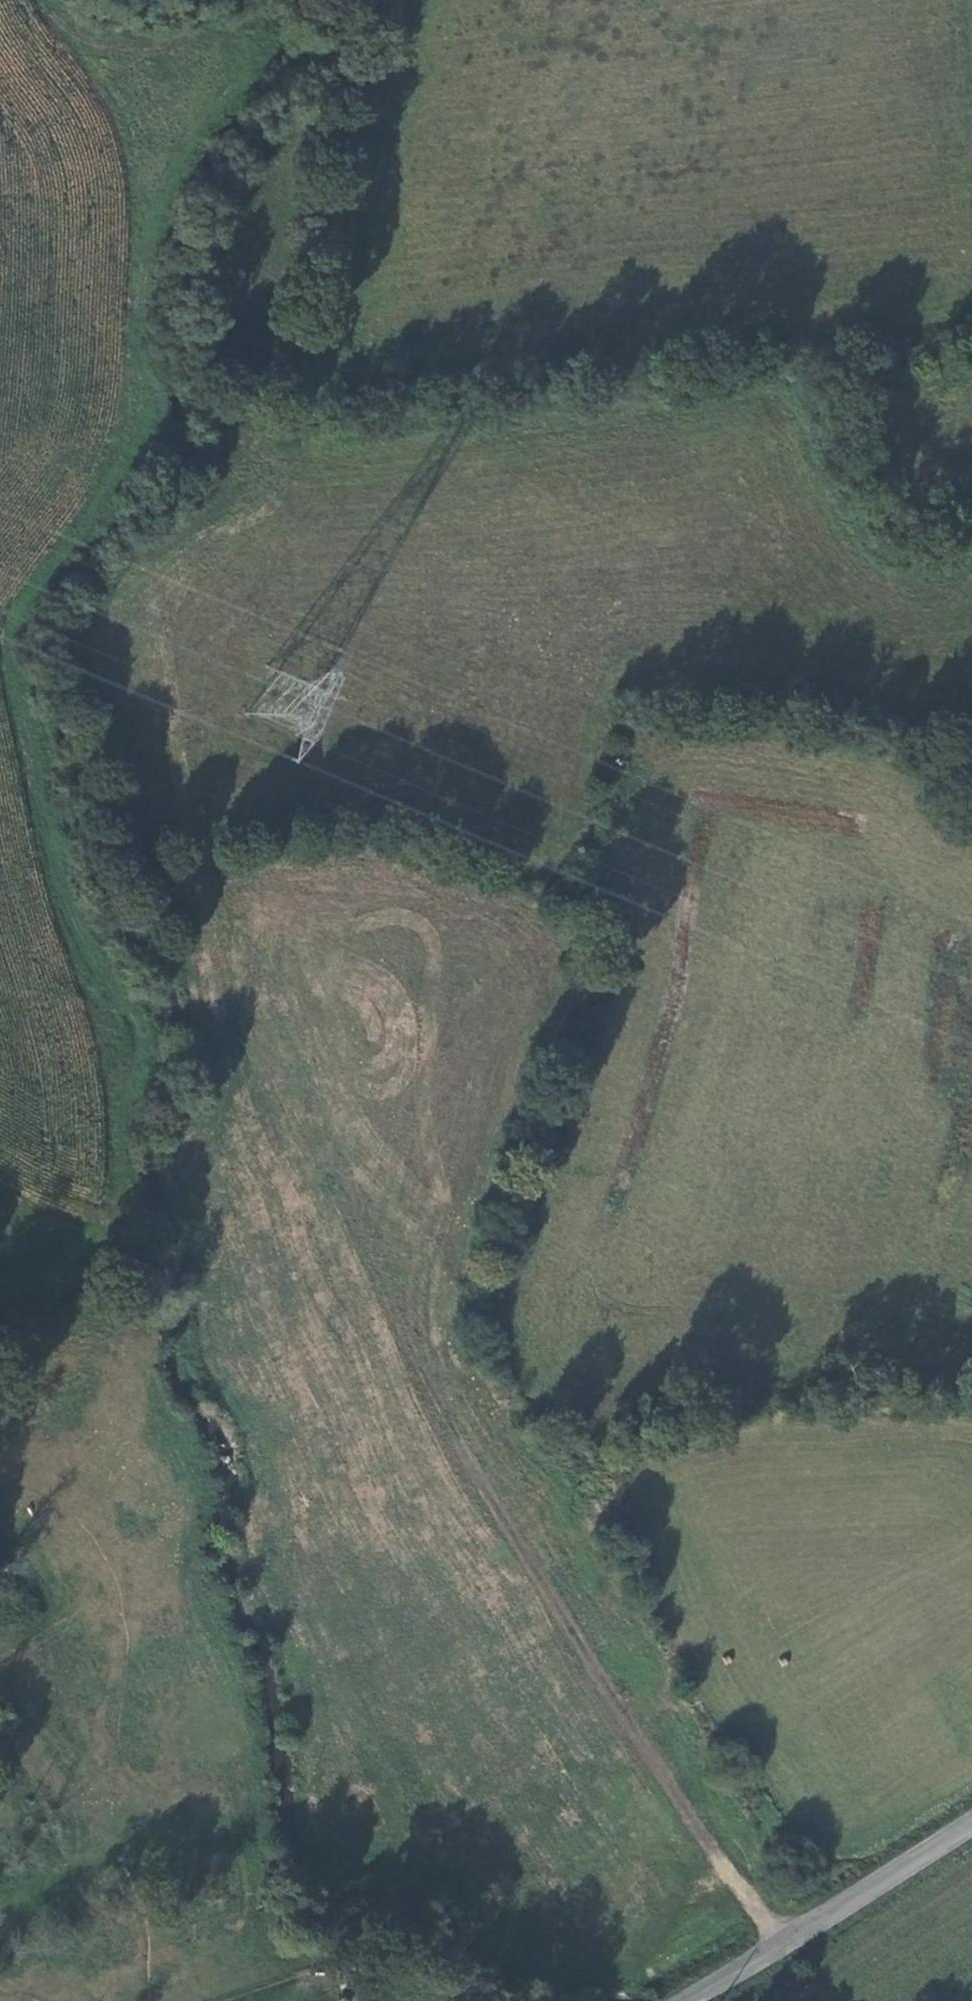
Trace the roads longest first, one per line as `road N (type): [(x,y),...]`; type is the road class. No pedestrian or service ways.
road 1 (unclassified): [(971,1822),(677,2000)]

